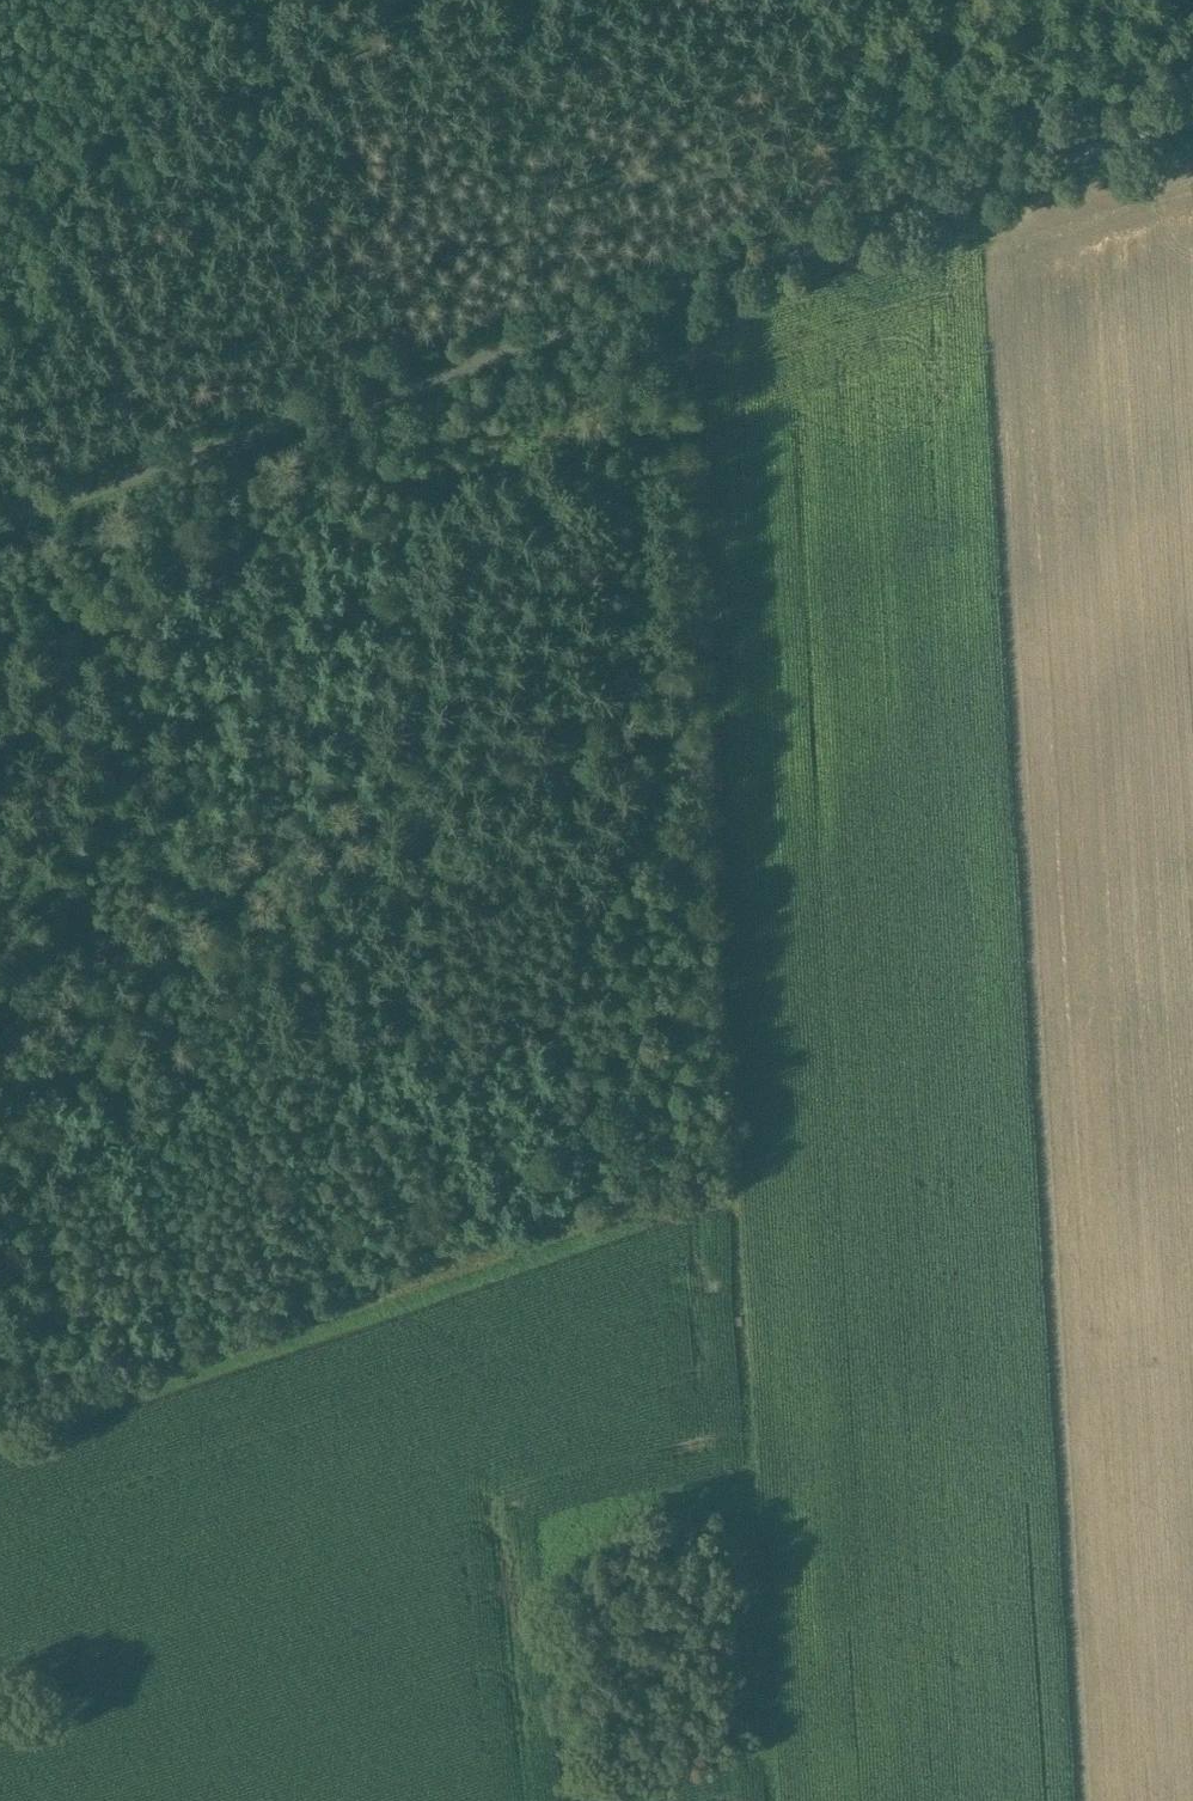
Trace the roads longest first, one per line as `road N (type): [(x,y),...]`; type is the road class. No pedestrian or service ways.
road 1 (unclassified): [(0,520),(1192,121)]

